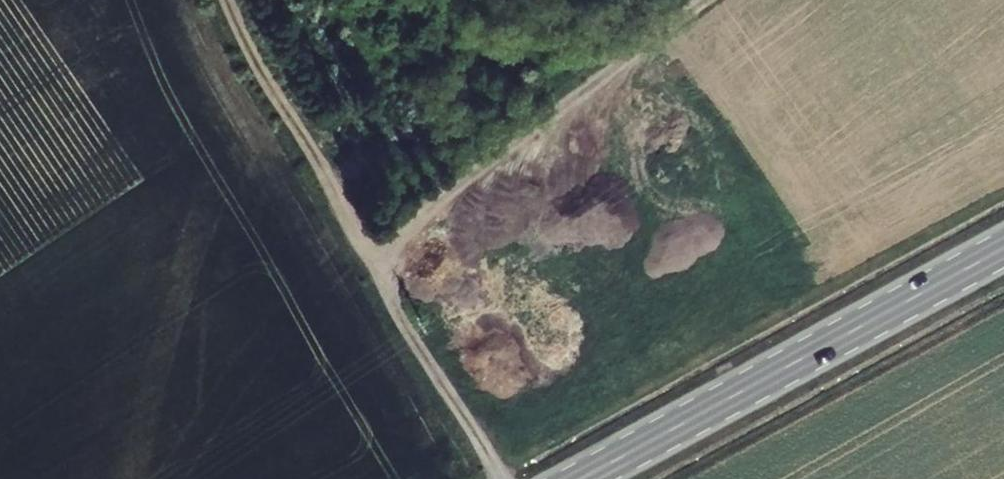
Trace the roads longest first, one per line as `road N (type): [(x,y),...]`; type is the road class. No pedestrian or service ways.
road 1 (track): [(502,478),(416,345),(226,0)]
road 2 (primary): [(1003,248),(581,478)]
road 3 (track): [(700,0),(372,261)]

